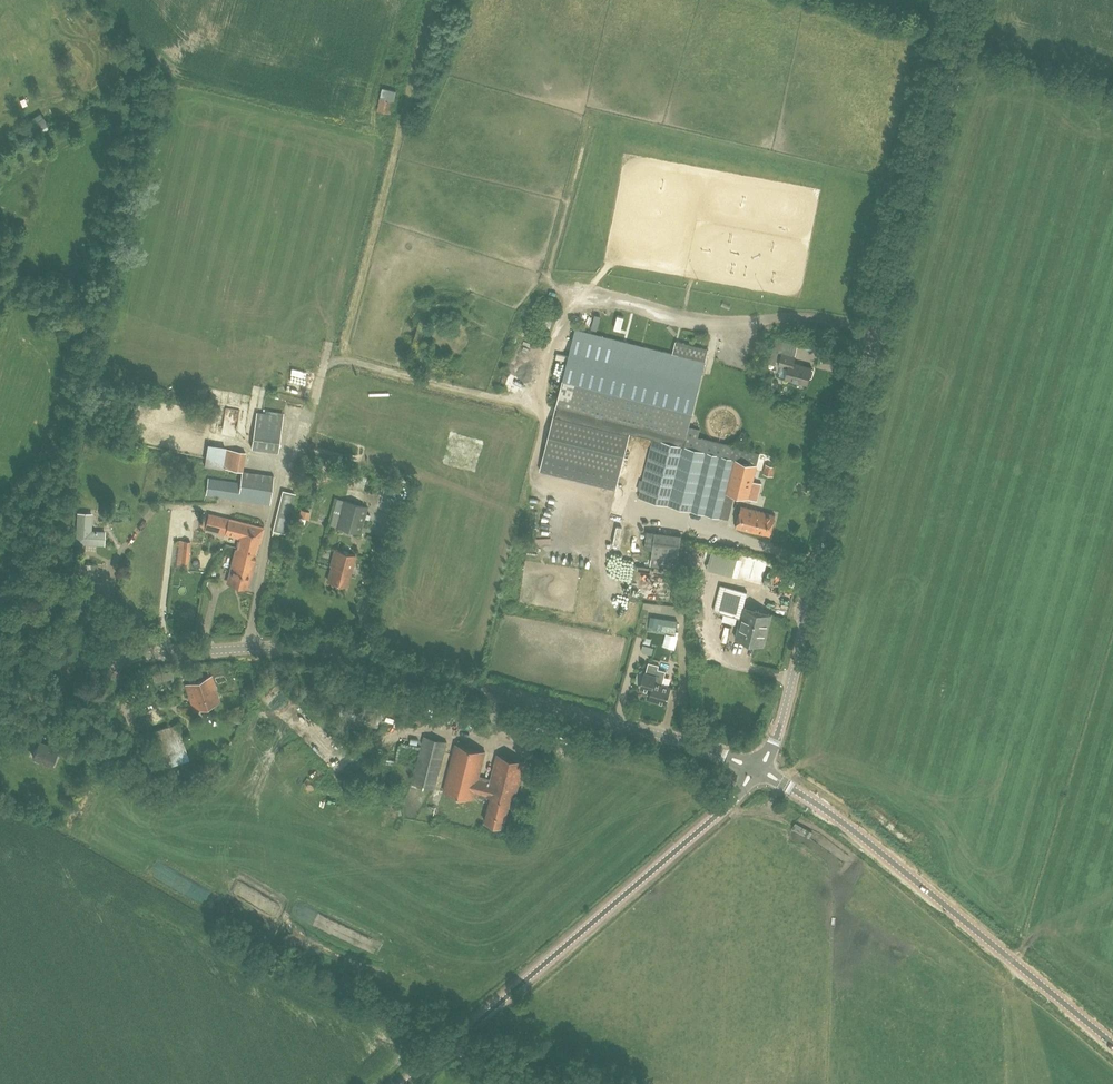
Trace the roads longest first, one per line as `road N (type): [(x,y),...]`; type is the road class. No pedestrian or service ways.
road 1 (tertiary): [(758,772),(783,719),(972,0)]
road 2 (tertiary): [(758,772),(661,737),(328,650),(42,662),(0,655)]
road 3 (track): [(568,291),(535,409),(341,360),(431,0)]
road 4 (unclassified): [(408,1083),(758,772)]
road 5 (unclassified): [(1112,1043),(838,818),(758,772)]
road 6 (track): [(568,291),(548,273),(590,113),(573,103),(529,0)]

